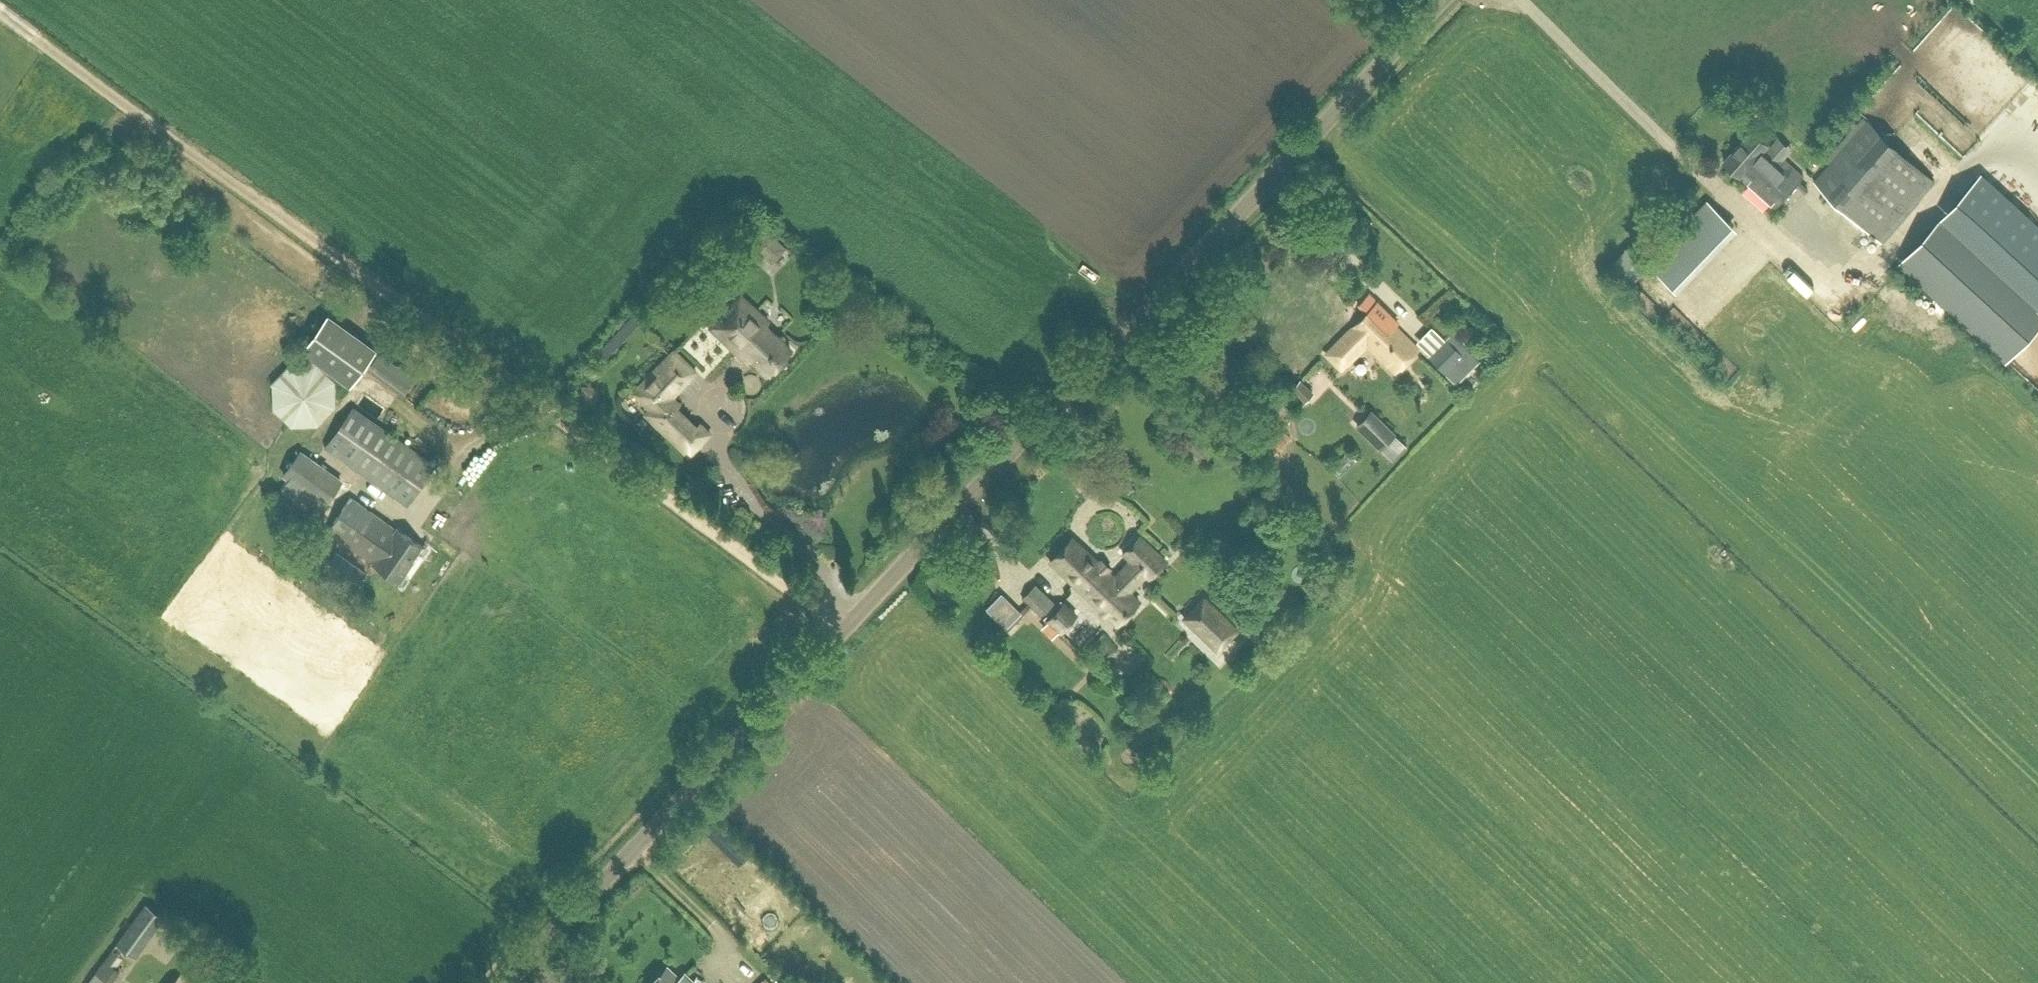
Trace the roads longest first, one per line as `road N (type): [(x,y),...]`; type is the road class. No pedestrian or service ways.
road 1 (unclassified): [(502,982),(1430,0)]
road 2 (track): [(837,624),(0,9)]
road 3 (track): [(504,434),(539,440),(712,546),(750,560)]

